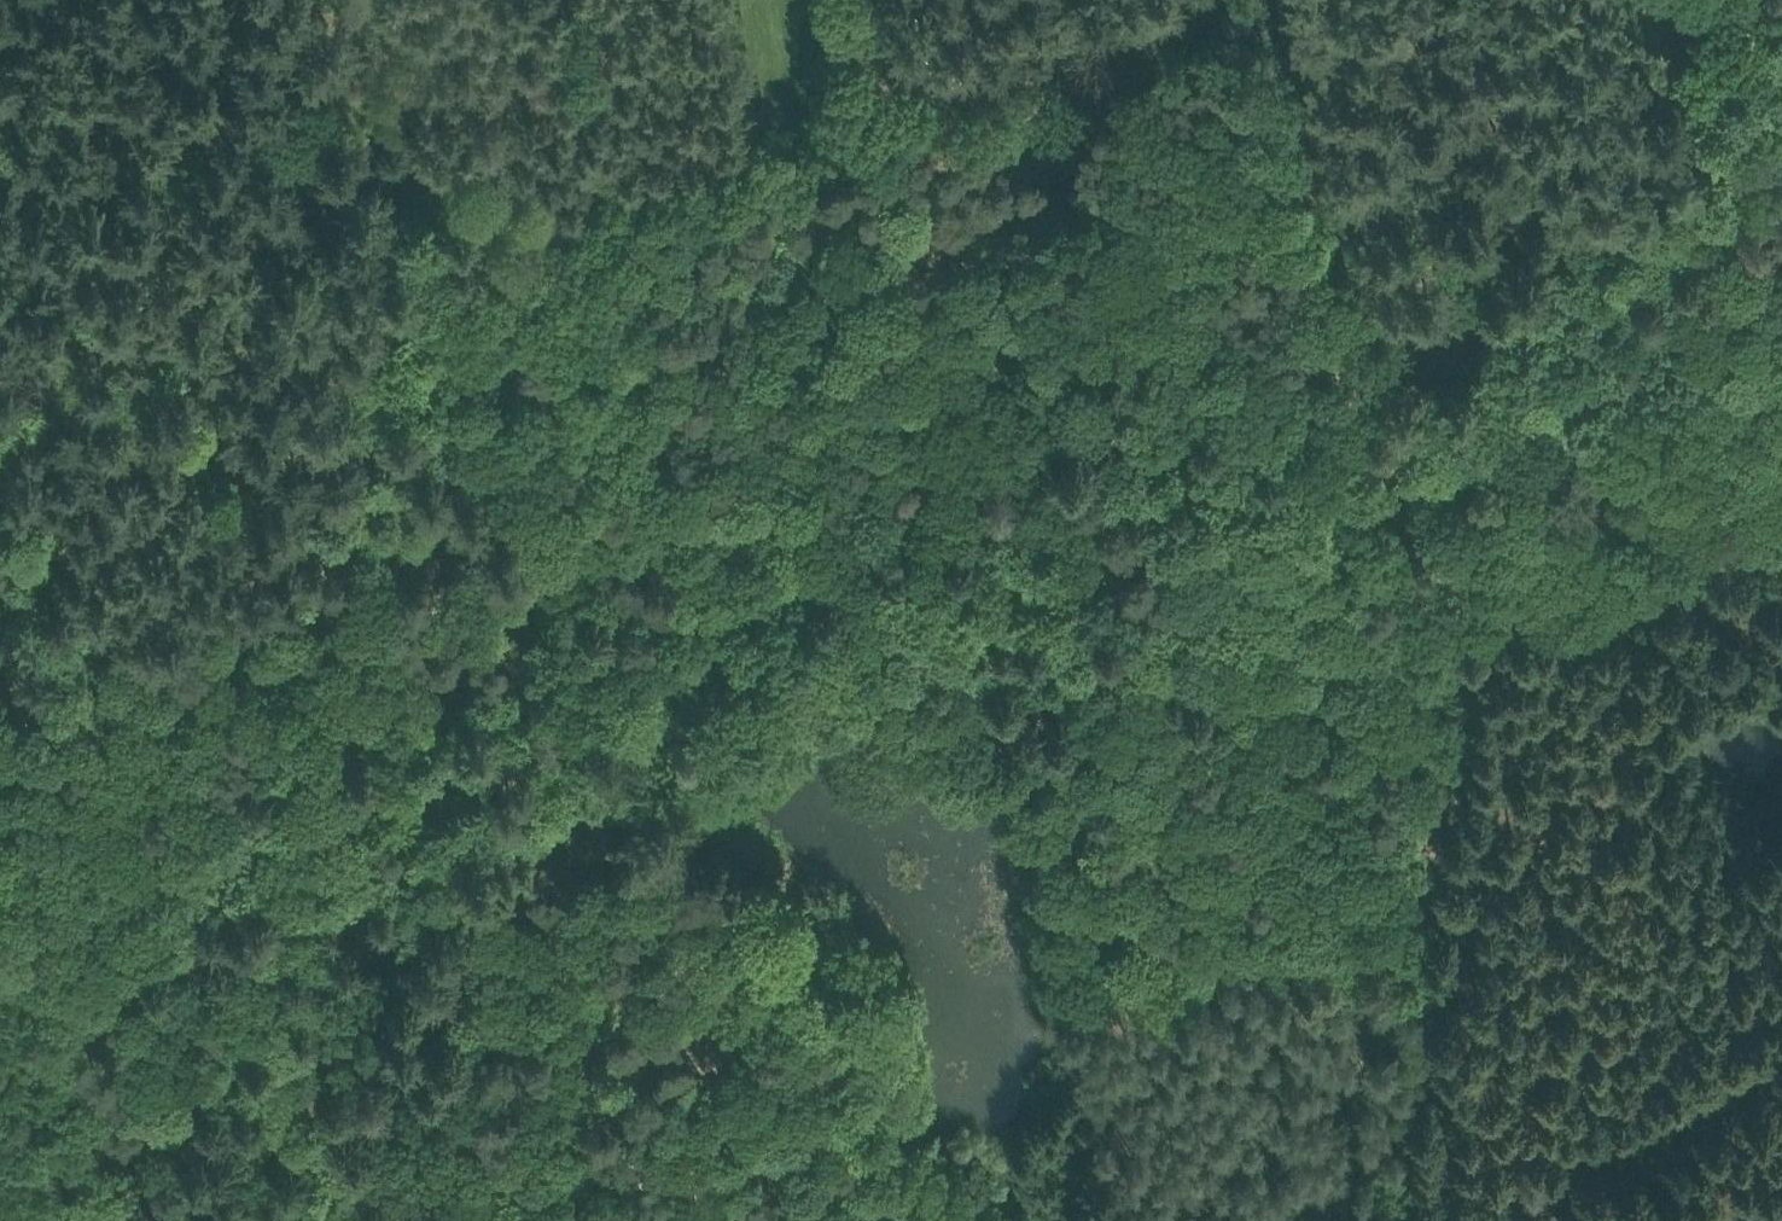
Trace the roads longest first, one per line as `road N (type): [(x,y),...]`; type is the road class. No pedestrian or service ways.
road 1 (track): [(1781,331),(645,710),(0,913)]
road 2 (track): [(1758,82),(1526,410)]
road 3 (track): [(1781,1029),(1460,1220)]

